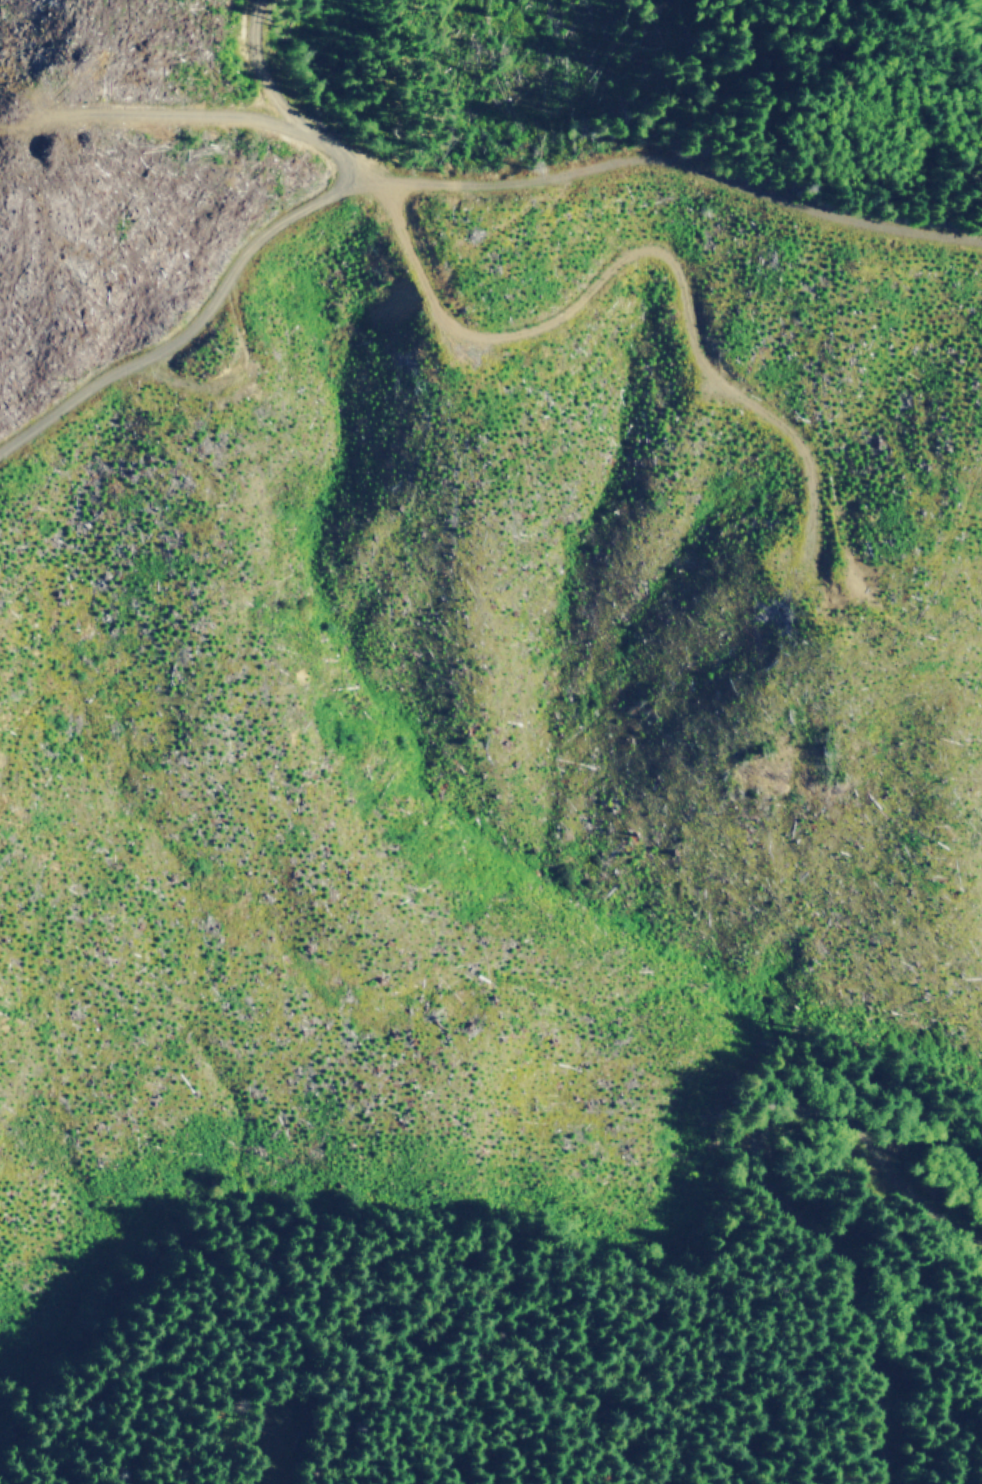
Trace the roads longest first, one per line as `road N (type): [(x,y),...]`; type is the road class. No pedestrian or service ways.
road 1 (track): [(0,597),(31,552),(341,301),(487,260),(677,252),(981,285)]
road 2 (track): [(981,1241),(839,1139),(775,1076),(762,1118),(812,1193),(883,1373),(903,1483)]

